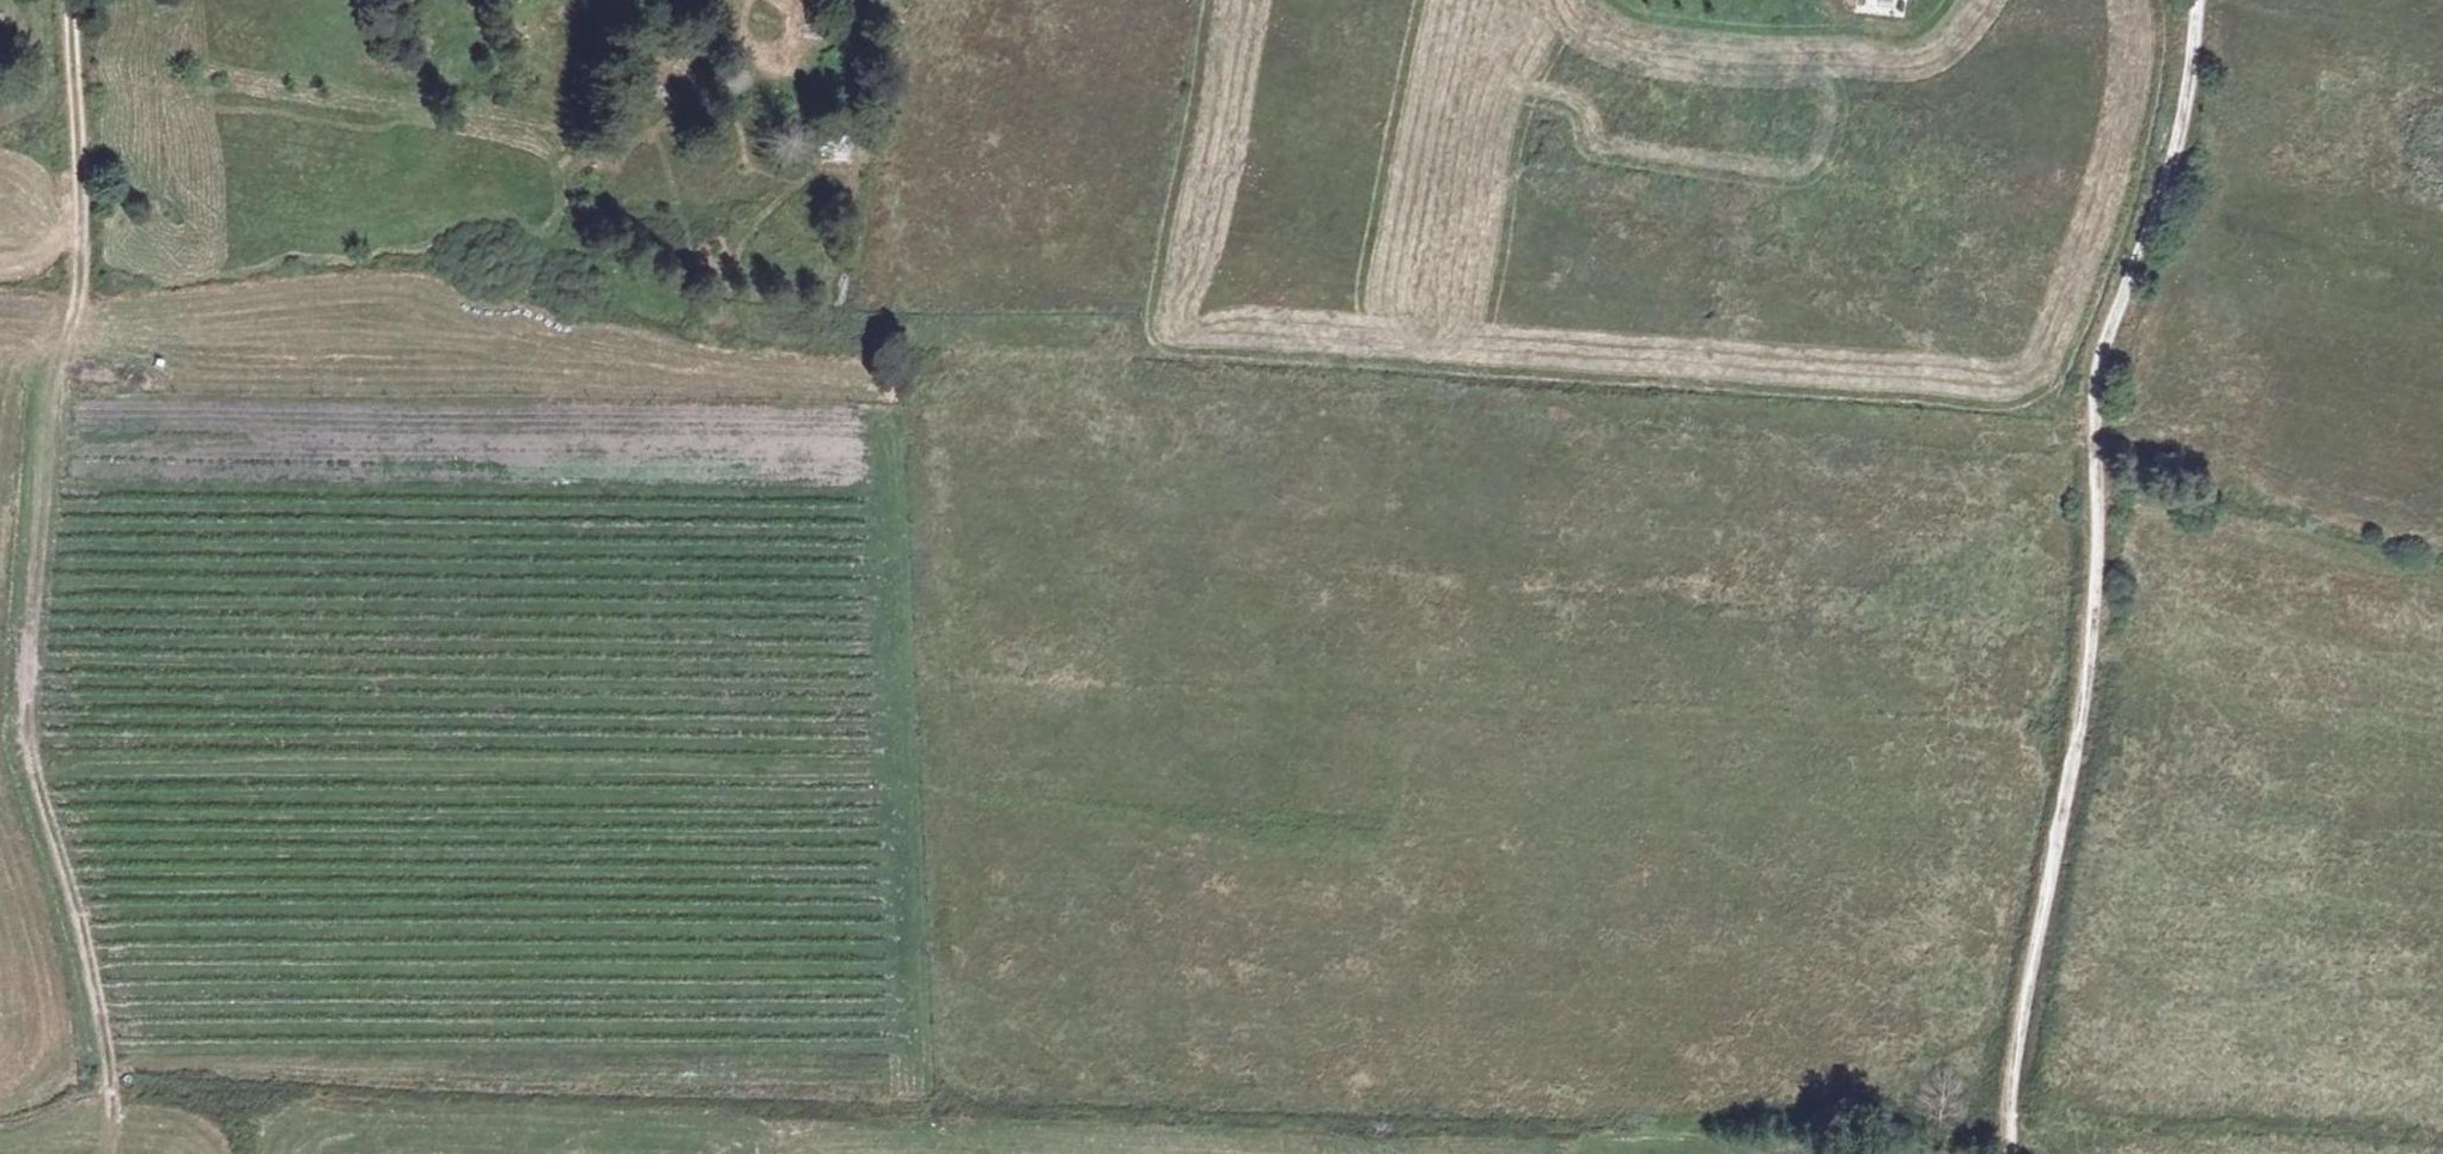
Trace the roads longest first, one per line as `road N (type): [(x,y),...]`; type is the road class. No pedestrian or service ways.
road 1 (track): [(2197,0),(2187,111),(2102,360),(2096,634),(2023,1021),(2011,1153)]
road 2 (track): [(72,0),(79,208)]

